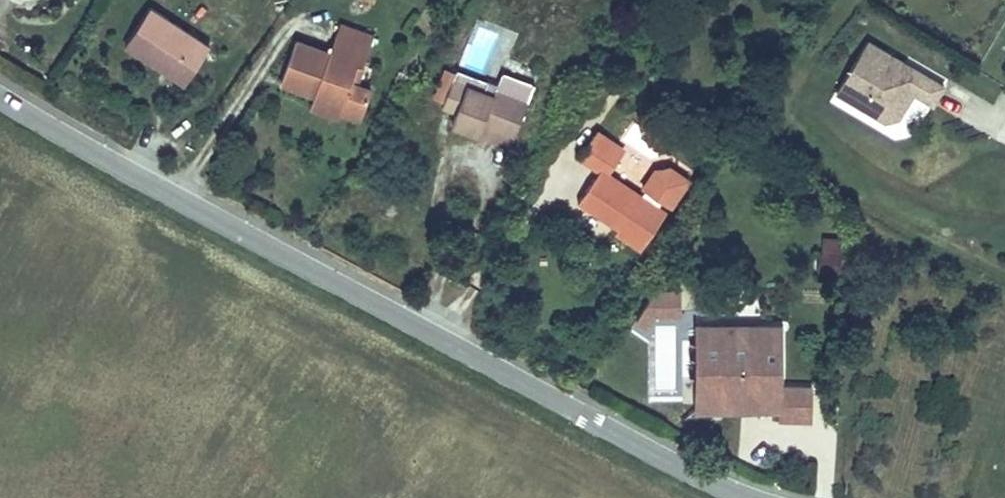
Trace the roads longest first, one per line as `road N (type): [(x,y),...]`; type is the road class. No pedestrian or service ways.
road 1 (tertiary): [(0,99),(704,483),(748,497)]
road 2 (track): [(850,0),(796,74),(787,101),(791,123),(871,201),(1004,276)]

